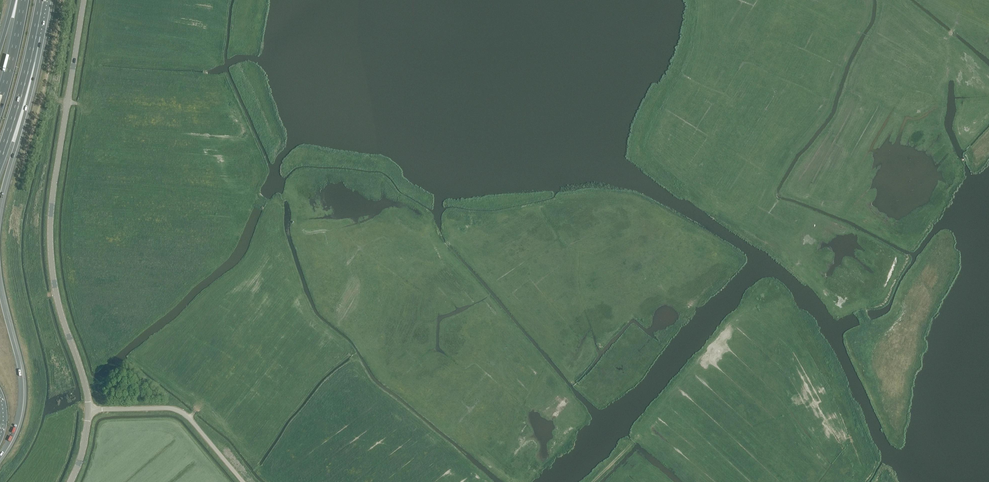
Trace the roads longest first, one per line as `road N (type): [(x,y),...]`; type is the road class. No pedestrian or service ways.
road 1 (unclassified): [(91,410),(58,305),(50,243),(84,0)]
road 2 (unclassified): [(243,481),(178,411),(91,410)]
road 3 (motorway): [(0,457),(22,394),(0,290)]
road 4 (motorway): [(0,201),(34,81),(34,36)]
road 5 (motorway): [(0,160),(34,36)]

